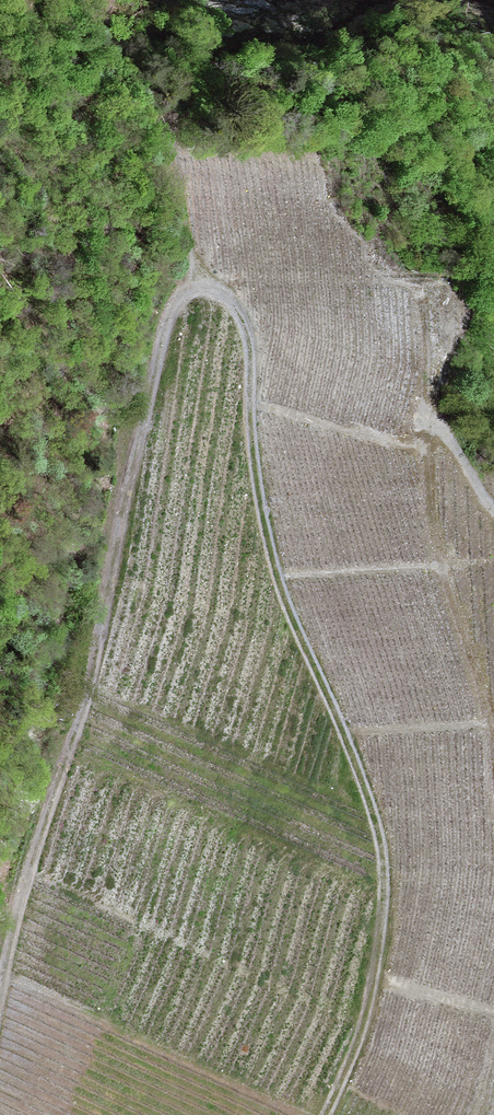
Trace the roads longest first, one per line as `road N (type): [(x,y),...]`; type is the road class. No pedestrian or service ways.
road 1 (track): [(0,993),(19,902),(89,692),(172,305),(197,286),(237,311),(250,345),(247,452),(277,583),(369,808),(383,913),(358,1031),(320,1114)]
road 2 (track): [(493,762),(431,536),(426,415),(437,418),(493,510)]

